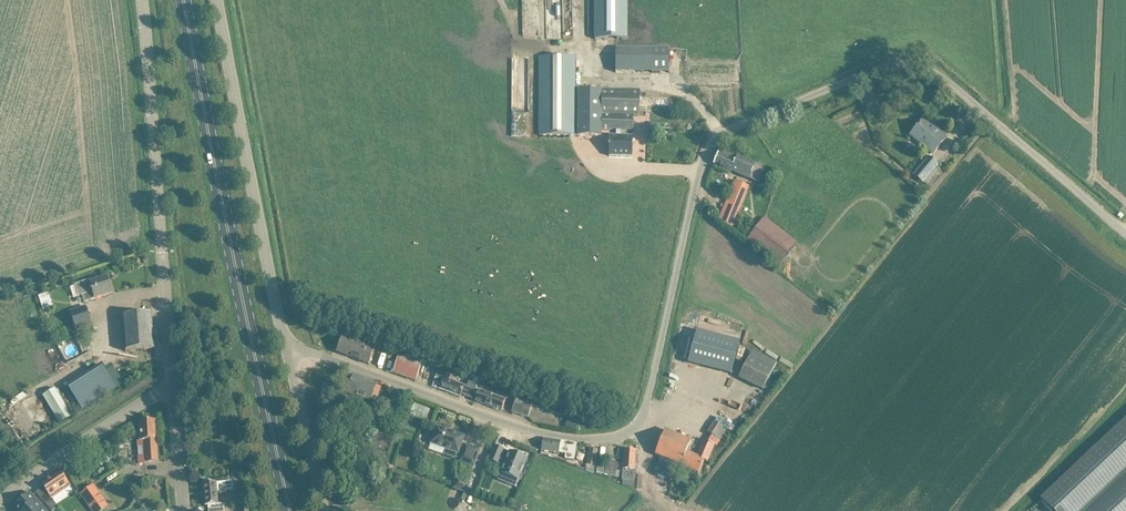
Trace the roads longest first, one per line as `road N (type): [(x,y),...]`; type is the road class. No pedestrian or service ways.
road 1 (unclassified): [(1125,233),(932,71),(888,67),(717,141),(698,180),(649,398),(628,433),(559,438),(285,345)]
road 2 (primary): [(290,510),(184,0)]
road 3 (unclassified): [(172,393),(142,0)]
road 4 (unclassified): [(285,345),(217,0)]
road 5 (unclassified): [(0,501),(144,403),(172,393)]
road 6 (unclassified): [(325,510),(285,345)]
road 7 (track): [(518,130),(517,36),(502,0)]

